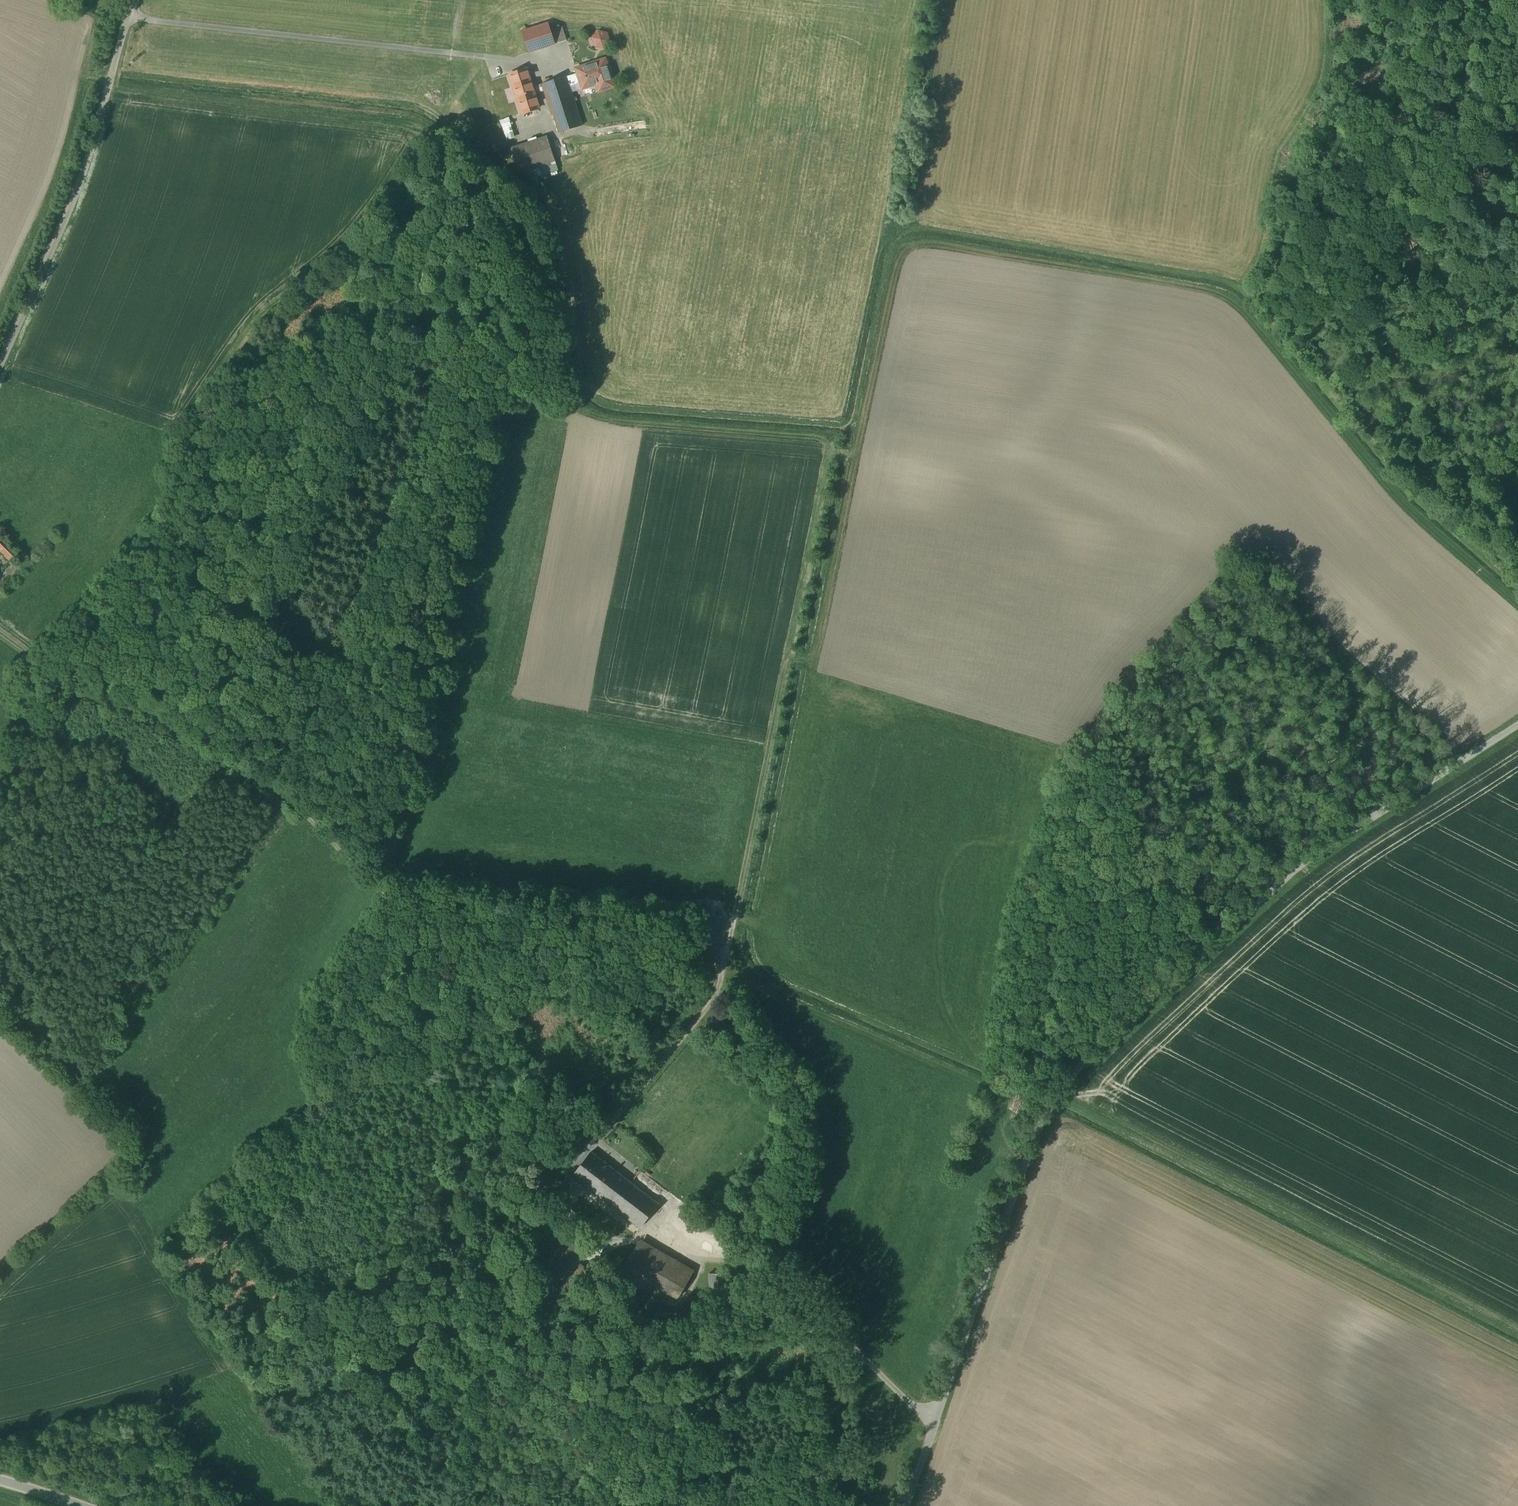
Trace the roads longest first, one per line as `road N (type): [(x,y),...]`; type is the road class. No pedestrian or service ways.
road 1 (track): [(0,623),(73,678),(308,802),(541,1031),(608,1127),(716,990),(723,941)]
road 2 (unclassified): [(928,1418),(1036,1134),(1084,1058),(1309,855),(1517,721)]
road 3 (unclassified): [(132,0),(90,154),(0,360)]
road 4 (unclassified): [(928,1418),(781,1272),(674,1259)]

